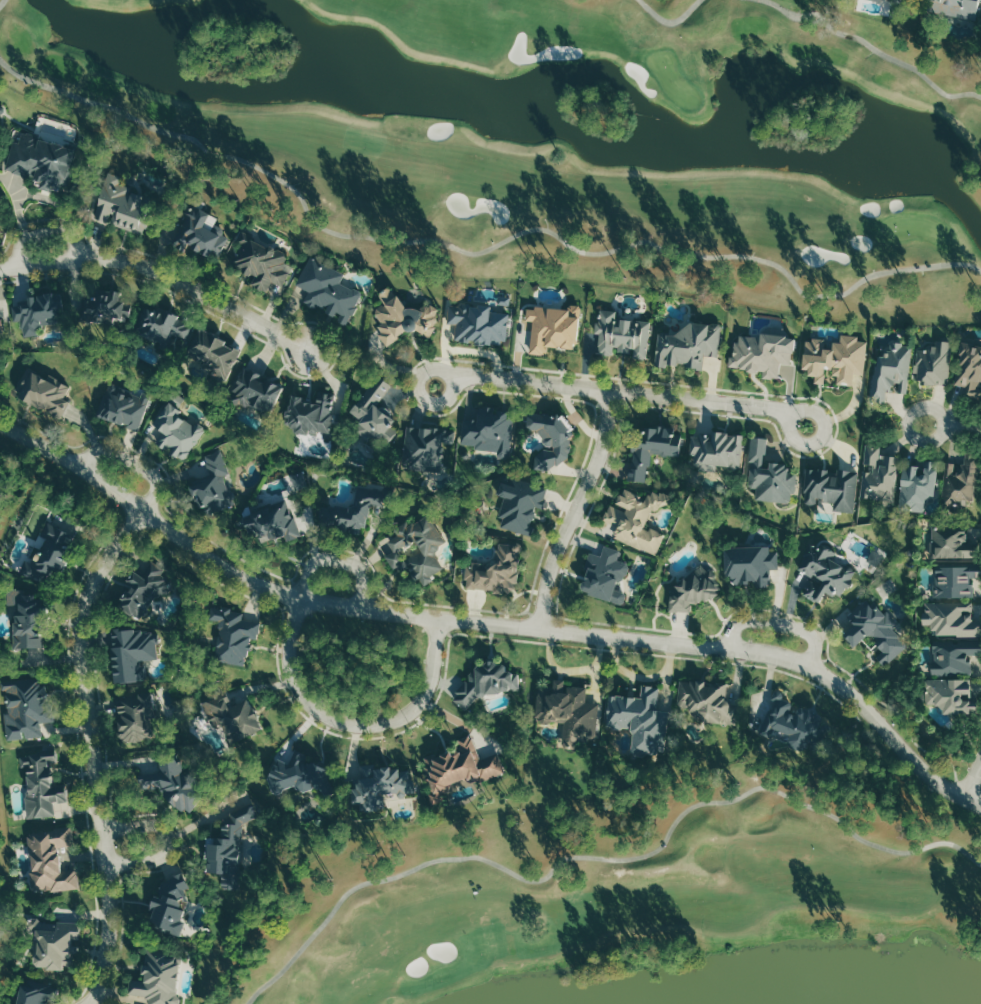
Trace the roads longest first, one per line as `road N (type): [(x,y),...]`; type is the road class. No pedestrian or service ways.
road 1 (residential): [(0,423),(57,449),(219,563),(297,595),(810,665),(980,805)]
road 2 (residential): [(142,510),(96,573),(79,627),(108,908),(94,1003)]
road 3 (residential): [(808,426),(775,407),(609,389),(474,377),(437,386)]
road 4 (residential): [(0,268),(98,257),(134,262),(309,349)]
road 5 (residential): [(439,615),(434,670),(408,713),(377,726),(350,723),(322,713),(293,684),(288,660),(297,595)]
road 6 (residential): [(541,628),(546,583),(590,472),(609,389)]
road 7 (residential): [(106,864),(156,858),(168,842),(156,824),(102,828)]
road 8 (residential): [(729,648),(741,620),(779,623),(813,638),(810,665)]
road 9 (residential): [(79,464),(100,448),(151,472),(156,484),(142,510)]
road 10 (residential): [(297,595),(308,563),(354,565),(363,576),(362,607)]

